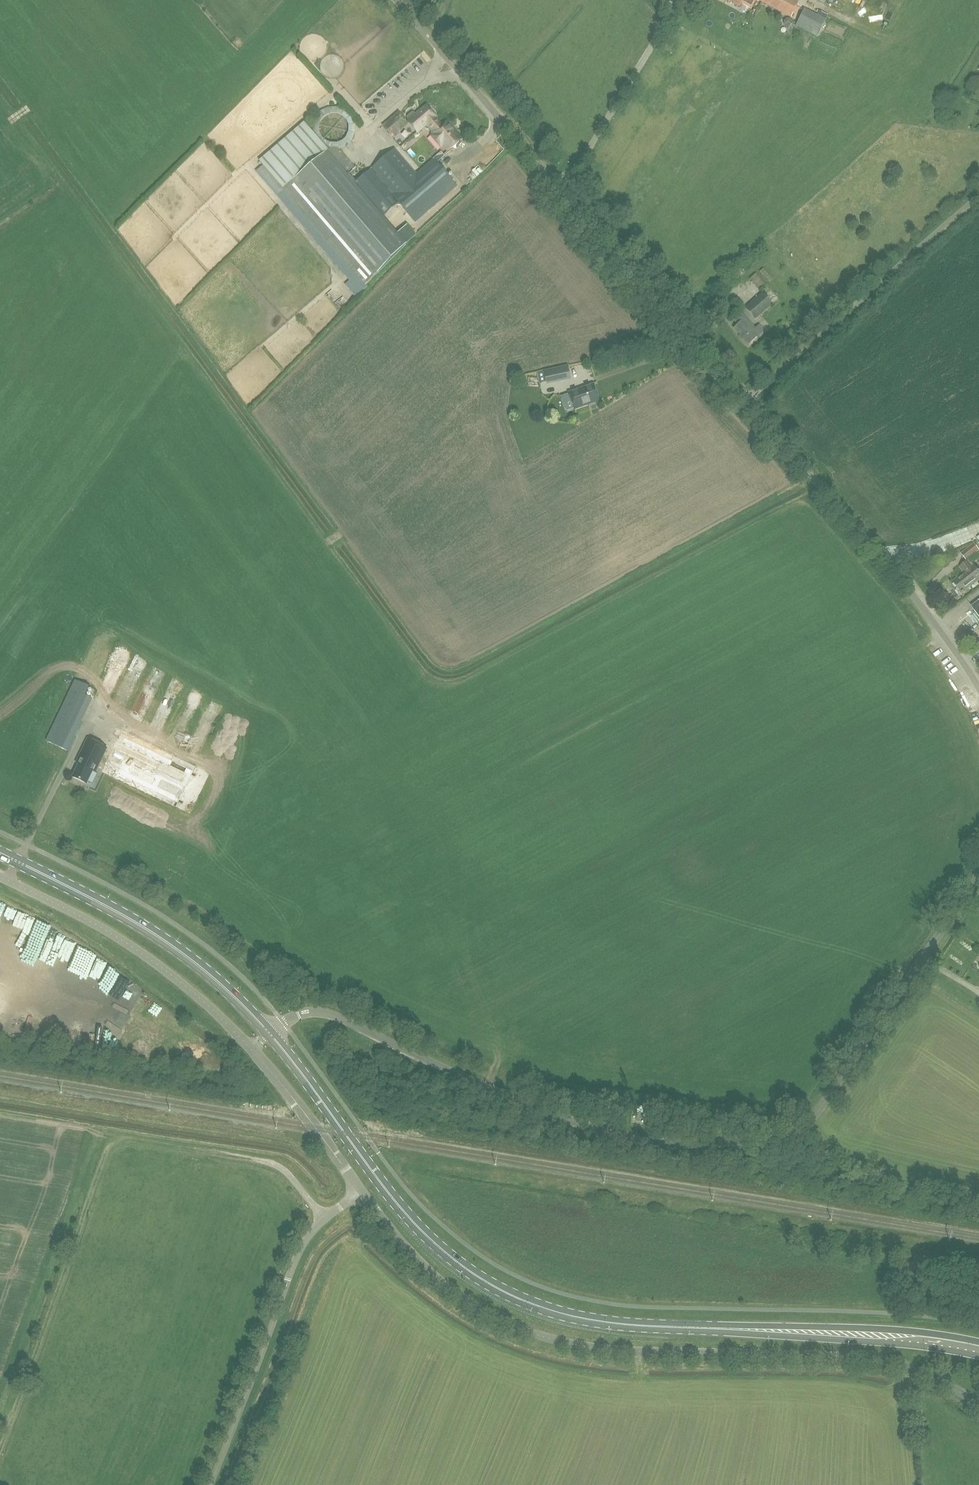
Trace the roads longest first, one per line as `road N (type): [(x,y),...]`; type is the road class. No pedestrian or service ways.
road 1 (unclassified): [(978,687),(849,518),(400,0)]
road 2 (unclassified): [(270,1033),(298,1014),(324,1012),(579,1126),(699,1141),(780,1137),(812,1119),(978,880)]
road 3 (primary): [(978,1349),(884,1336),(615,1323),(508,1294),(460,1265),(408,1216),(270,1033)]
road 4 (unclassified): [(978,1403),(882,1360),(633,1351),(532,1333),(447,1286),(361,1190)]
road 5 (track): [(0,1452),(107,1151),(130,1140),(248,1159)]
road 6 (unclassified): [(212,1484),(302,1246),(361,1190)]
road 7 (primary): [(270,1033),(162,939),(0,854)]
road 8 (unclassified): [(251,1048),(124,941),(0,877)]
road 9 (unclassified): [(361,1190),(251,1048)]

